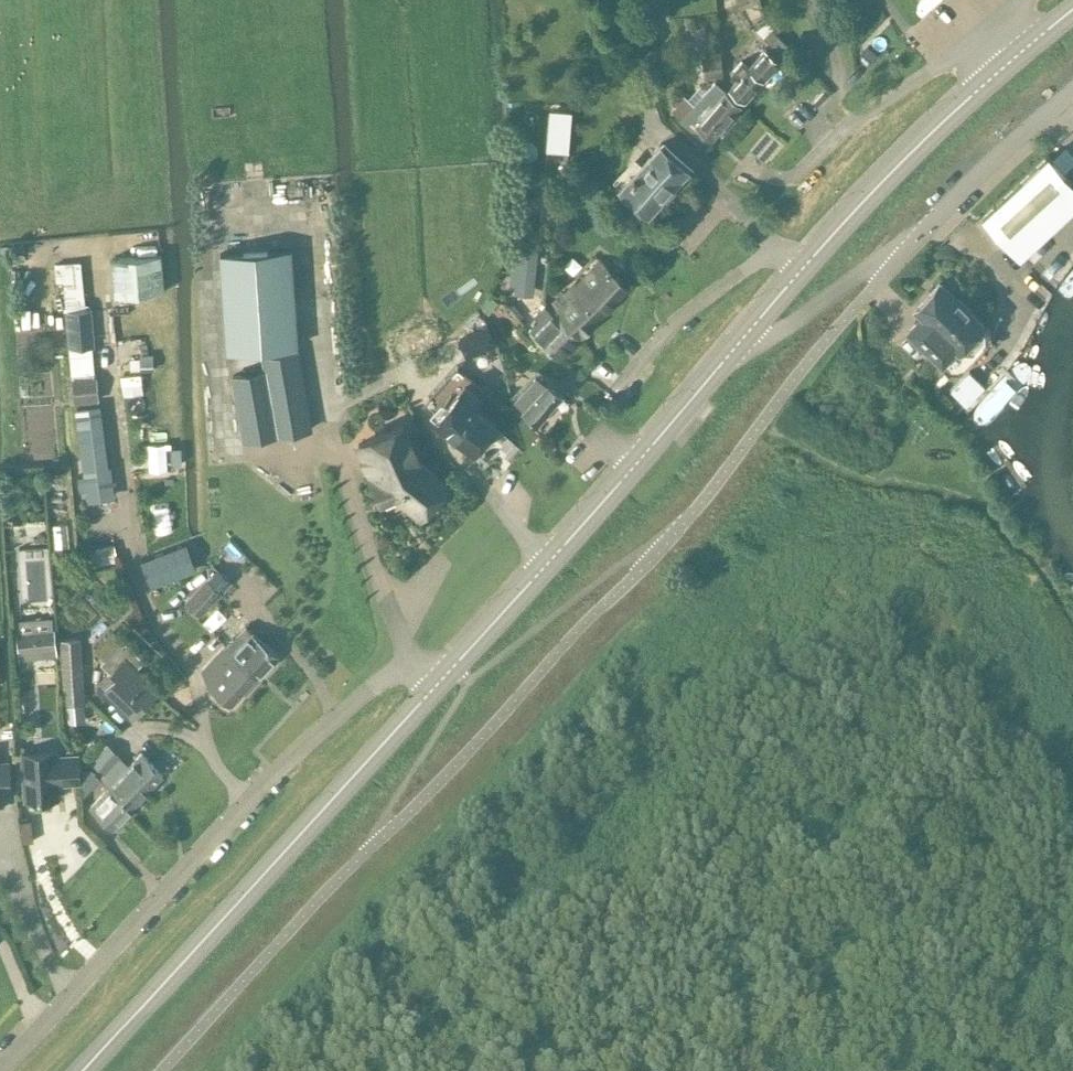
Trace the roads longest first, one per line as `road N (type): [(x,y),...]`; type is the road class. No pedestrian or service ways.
road 1 (tertiary): [(449,672),(863,199),(1011,59)]
road 2 (residential): [(3,1070),(334,720),(393,675),(449,672)]
road 3 (tertiary): [(84,1070),(449,672)]
road 4 (residential): [(804,172),(880,106),(971,47),(1011,59)]

